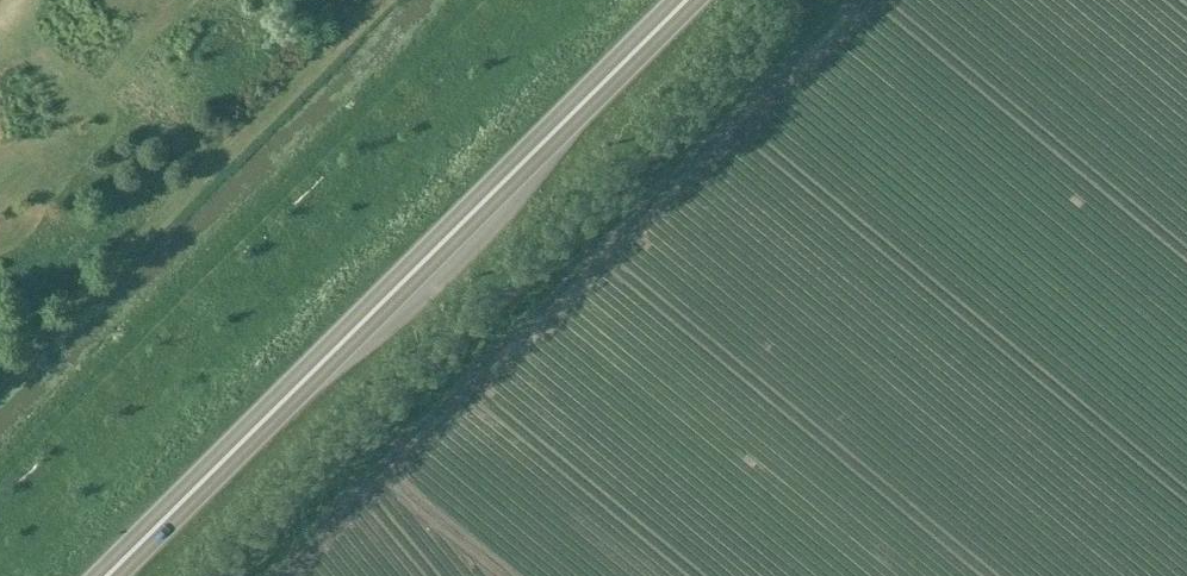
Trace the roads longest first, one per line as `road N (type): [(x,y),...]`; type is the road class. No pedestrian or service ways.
road 1 (trunk): [(130,575),(705,0)]

